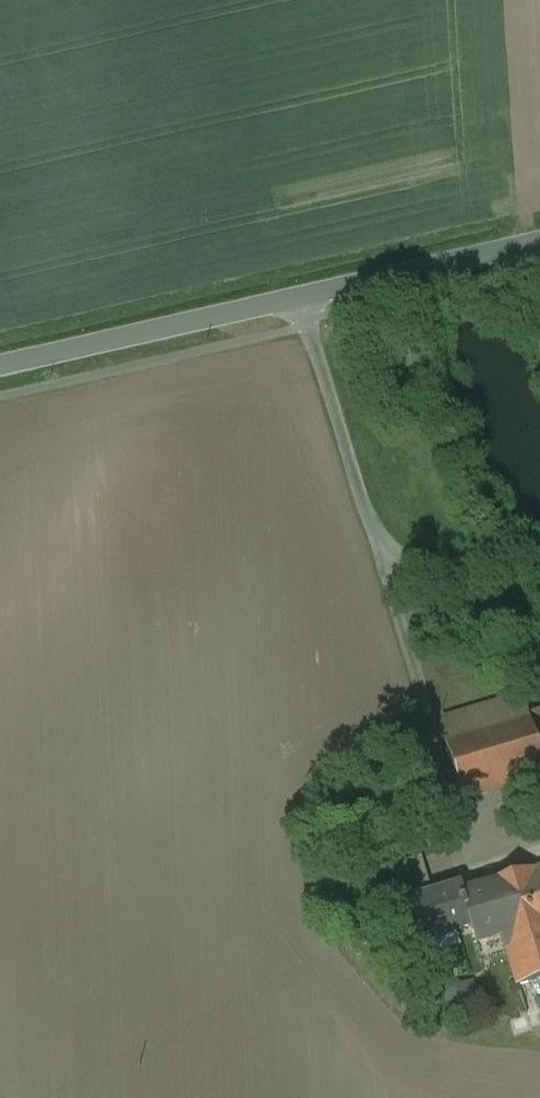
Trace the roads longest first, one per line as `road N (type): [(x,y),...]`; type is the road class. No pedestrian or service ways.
road 1 (unclassified): [(300,298),(382,546),(407,565),(539,623)]
road 2 (tertiary): [(0,365),(300,298)]
road 3 (tertiary): [(300,298),(539,243)]

